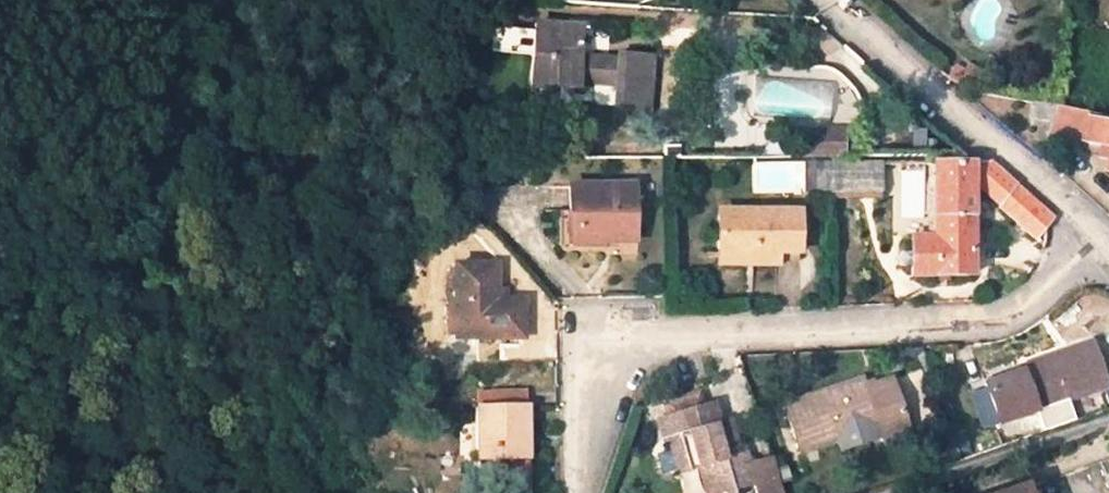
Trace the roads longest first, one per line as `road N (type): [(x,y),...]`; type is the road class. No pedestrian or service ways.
road 1 (residential): [(576,481),(610,338),(987,319),(1029,301),(1090,235)]
road 2 (residential): [(820,0),(1090,235)]

